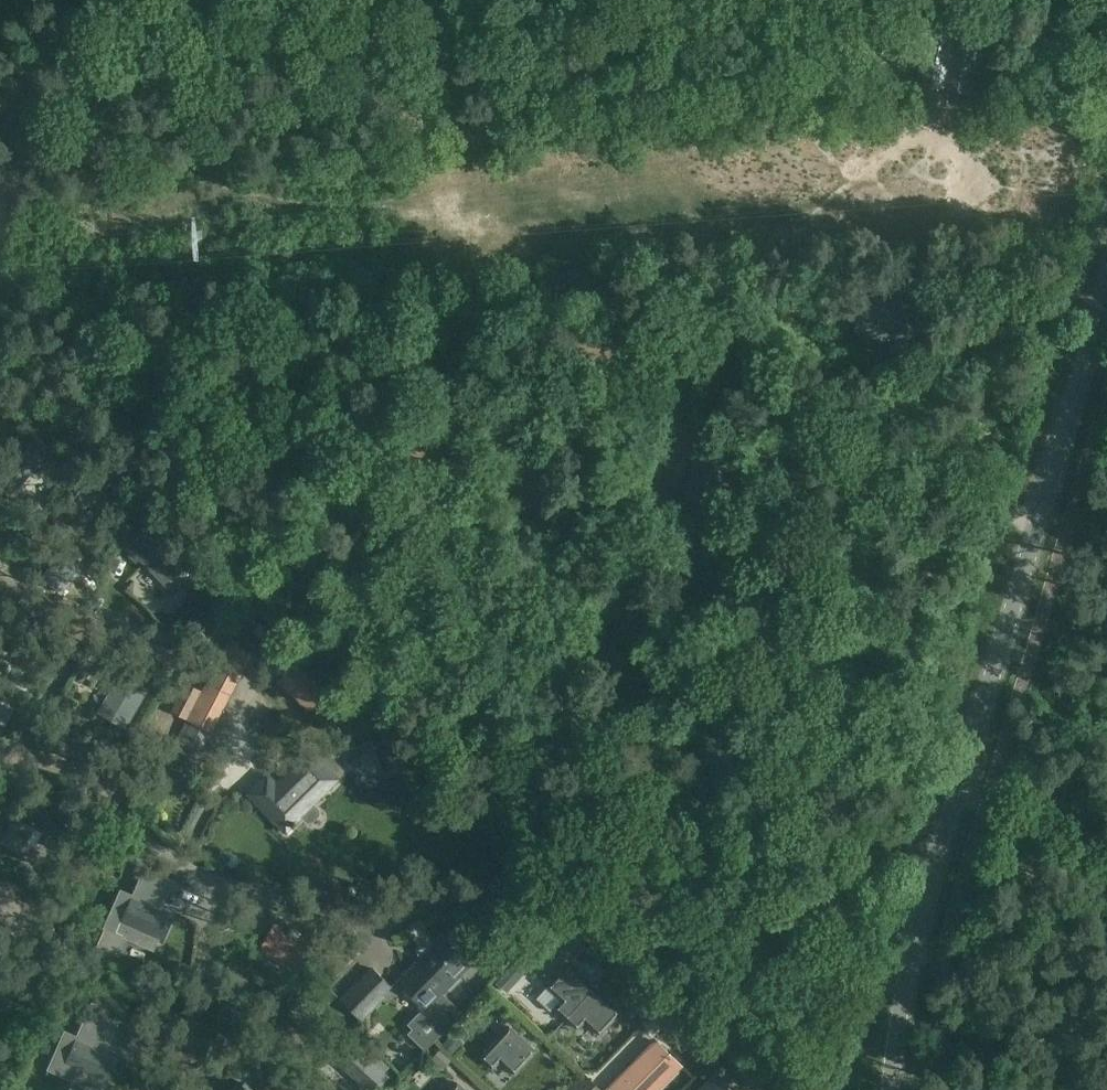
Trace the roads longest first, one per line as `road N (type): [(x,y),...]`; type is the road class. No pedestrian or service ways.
road 1 (track): [(0,196),(151,194),(236,208),(391,205),(439,195),(566,201),(688,186),(796,198),(857,169),(935,116)]
road 2 (track): [(930,875),(870,882),(832,873),(690,741),(462,399),(458,357),(482,197)]
road 3 (unclassified): [(891,1089),(930,875),(1106,294)]
road 4 (track): [(1042,506),(1001,523),(968,518),(876,449),(839,433),(663,442),(631,491)]

